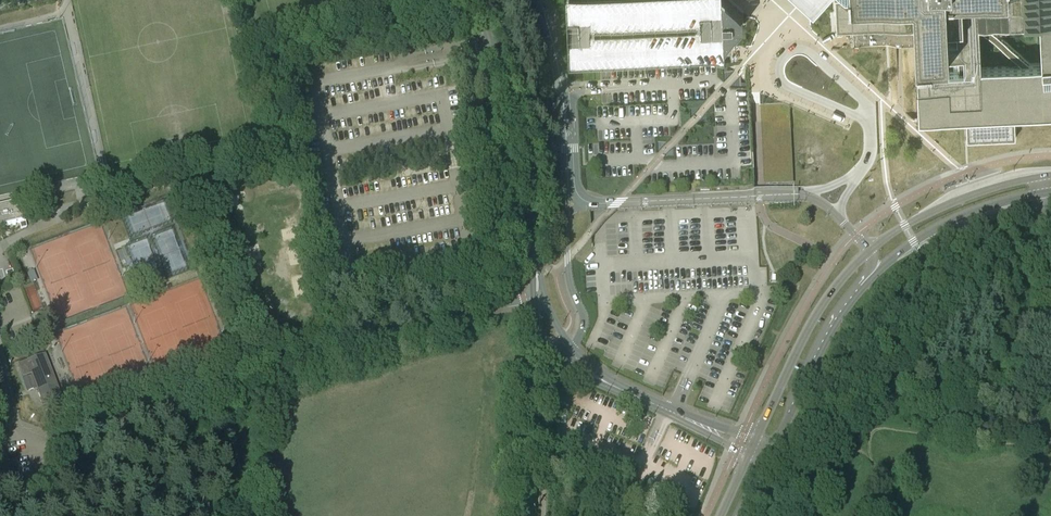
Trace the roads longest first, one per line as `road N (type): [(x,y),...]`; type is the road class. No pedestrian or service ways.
road 1 (residential): [(533,304),(454,317),(17,453)]
road 2 (tertiary): [(1039,177),(942,207),(869,249),(819,310),(751,447)]
road 3 (residential): [(536,254),(535,184),(478,0)]
road 4 (tertiary): [(769,455),(829,329),(858,288),(900,252)]
road 5 (residential): [(751,447),(609,383)]
road 6 (track): [(268,375),(262,479),(243,515)]

